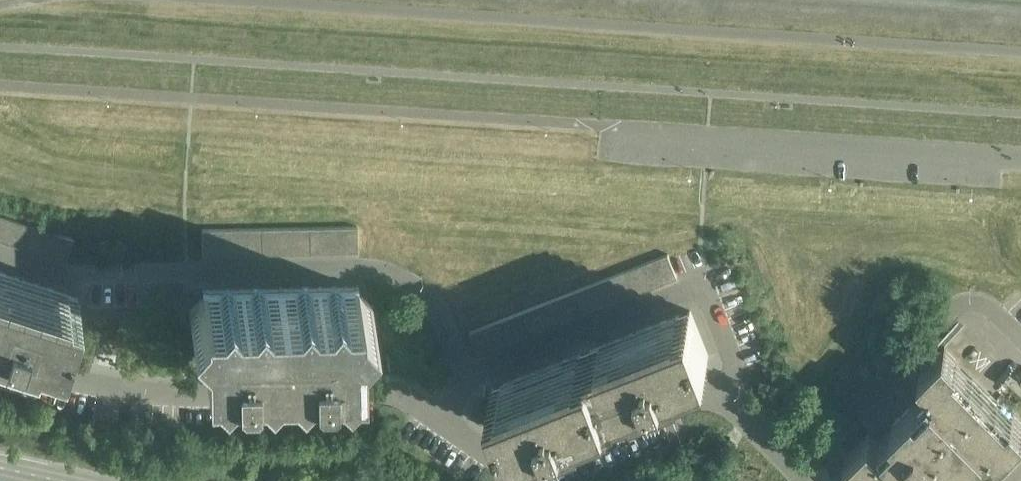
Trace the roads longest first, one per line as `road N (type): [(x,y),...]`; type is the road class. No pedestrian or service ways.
road 1 (residential): [(467,378),(429,300),(415,285),(369,268),(60,274),(0,254)]
road 2 (residential): [(440,420),(418,404),(371,394),(128,390),(0,354)]
road 3 (residential): [(1020,164),(625,136),(600,124)]
road 4 (residential): [(715,396),(732,365),(704,298),(680,296),(467,378)]
road 5 (residential): [(440,420),(497,462),(535,463),(715,396)]
road 6 (residential): [(862,411),(958,309),(975,301),(1020,339)]
road 7 (residential): [(803,480),(715,396)]

